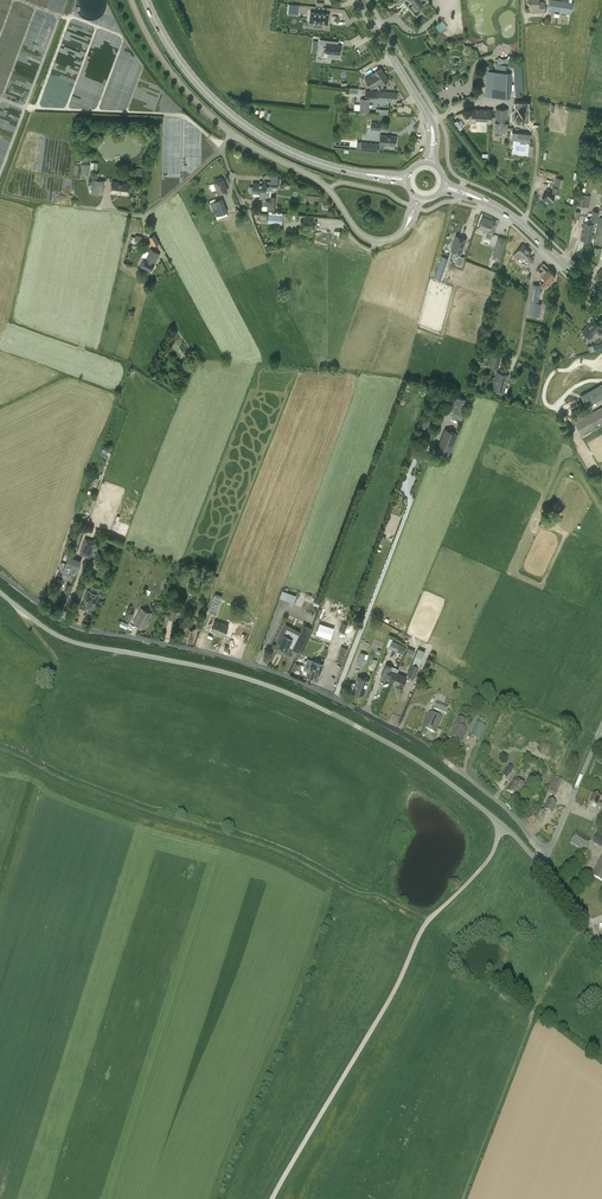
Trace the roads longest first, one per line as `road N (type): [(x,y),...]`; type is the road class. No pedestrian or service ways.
road 1 (unclassified): [(548,853),(425,744),(378,719),(264,668),(81,629),(0,576)]
road 2 (unclassified): [(502,825),(419,761),(287,692),(61,637),(0,592)]
road 3 (track): [(429,919),(237,830),(40,770),(0,743)]
road 4 (unclassified): [(416,208),(398,237),(366,238),(309,176),(232,134),(145,215),(74,207)]
road 5 (primary): [(408,180),(334,168),(252,131),(185,68),(146,0)]
road 6 (track): [(272,1198),(429,919)]
road 7 (primary): [(601,301),(520,224),(443,187)]
road 8 (tertiary): [(430,164),(431,121),(358,0)]
road 9 (track): [(19,608),(56,662),(34,732),(40,770)]
road 10 (unclassified): [(548,853),(601,728)]
road 11 (track): [(429,919),(492,855),(502,825)]

